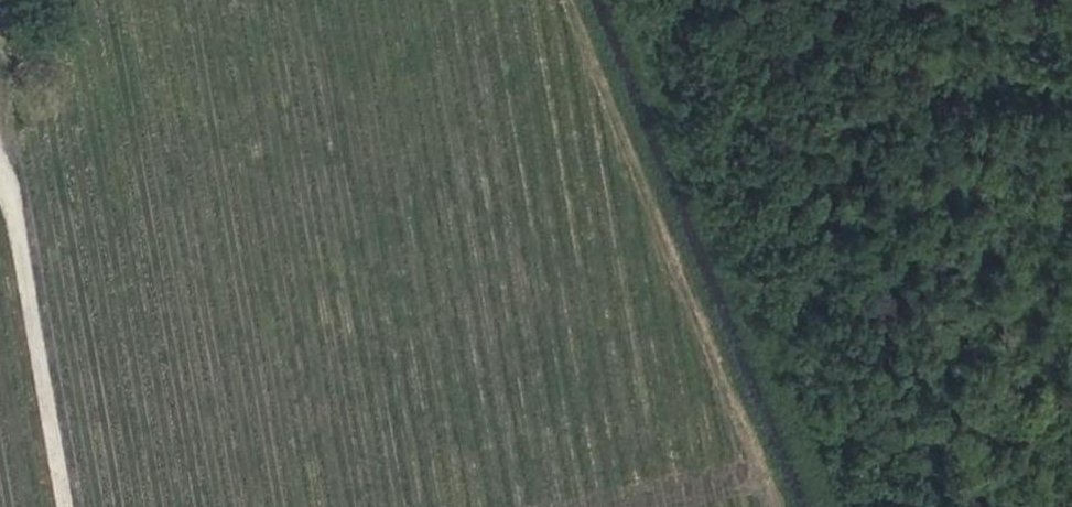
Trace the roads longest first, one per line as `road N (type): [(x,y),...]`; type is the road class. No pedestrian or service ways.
road 1 (residential): [(61,506),(0,167)]

